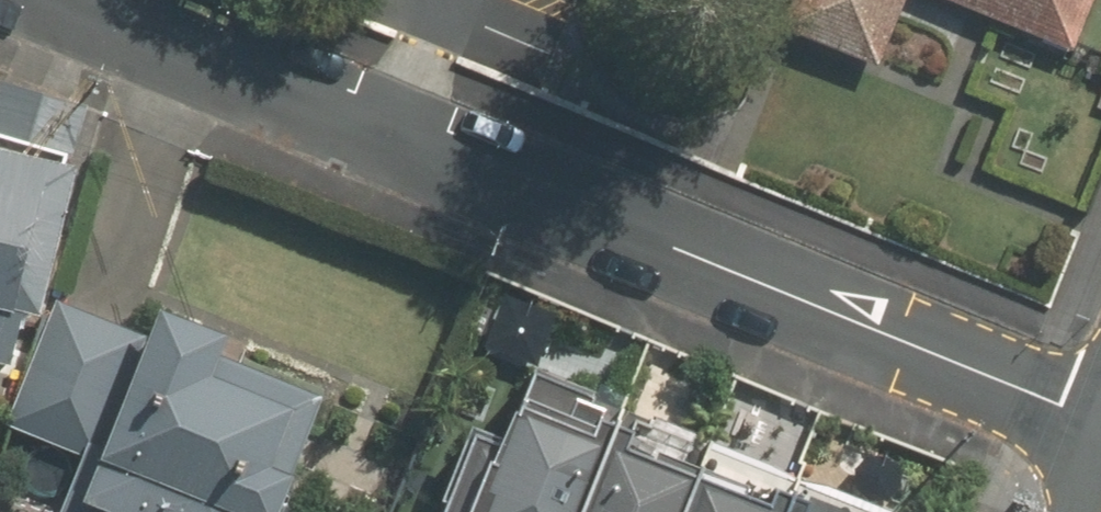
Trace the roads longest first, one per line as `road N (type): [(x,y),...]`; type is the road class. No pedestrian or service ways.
road 1 (residential): [(77,0),(1100,425)]

